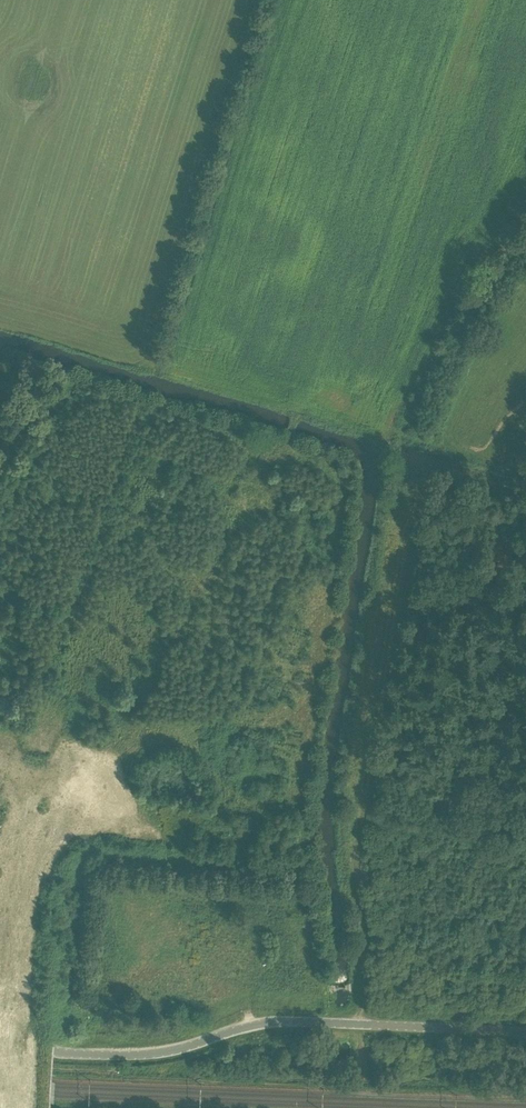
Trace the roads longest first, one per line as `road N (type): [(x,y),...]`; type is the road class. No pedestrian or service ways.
road 1 (unclassified): [(525,1032),(273,1021),(158,1053),(0,1050)]

